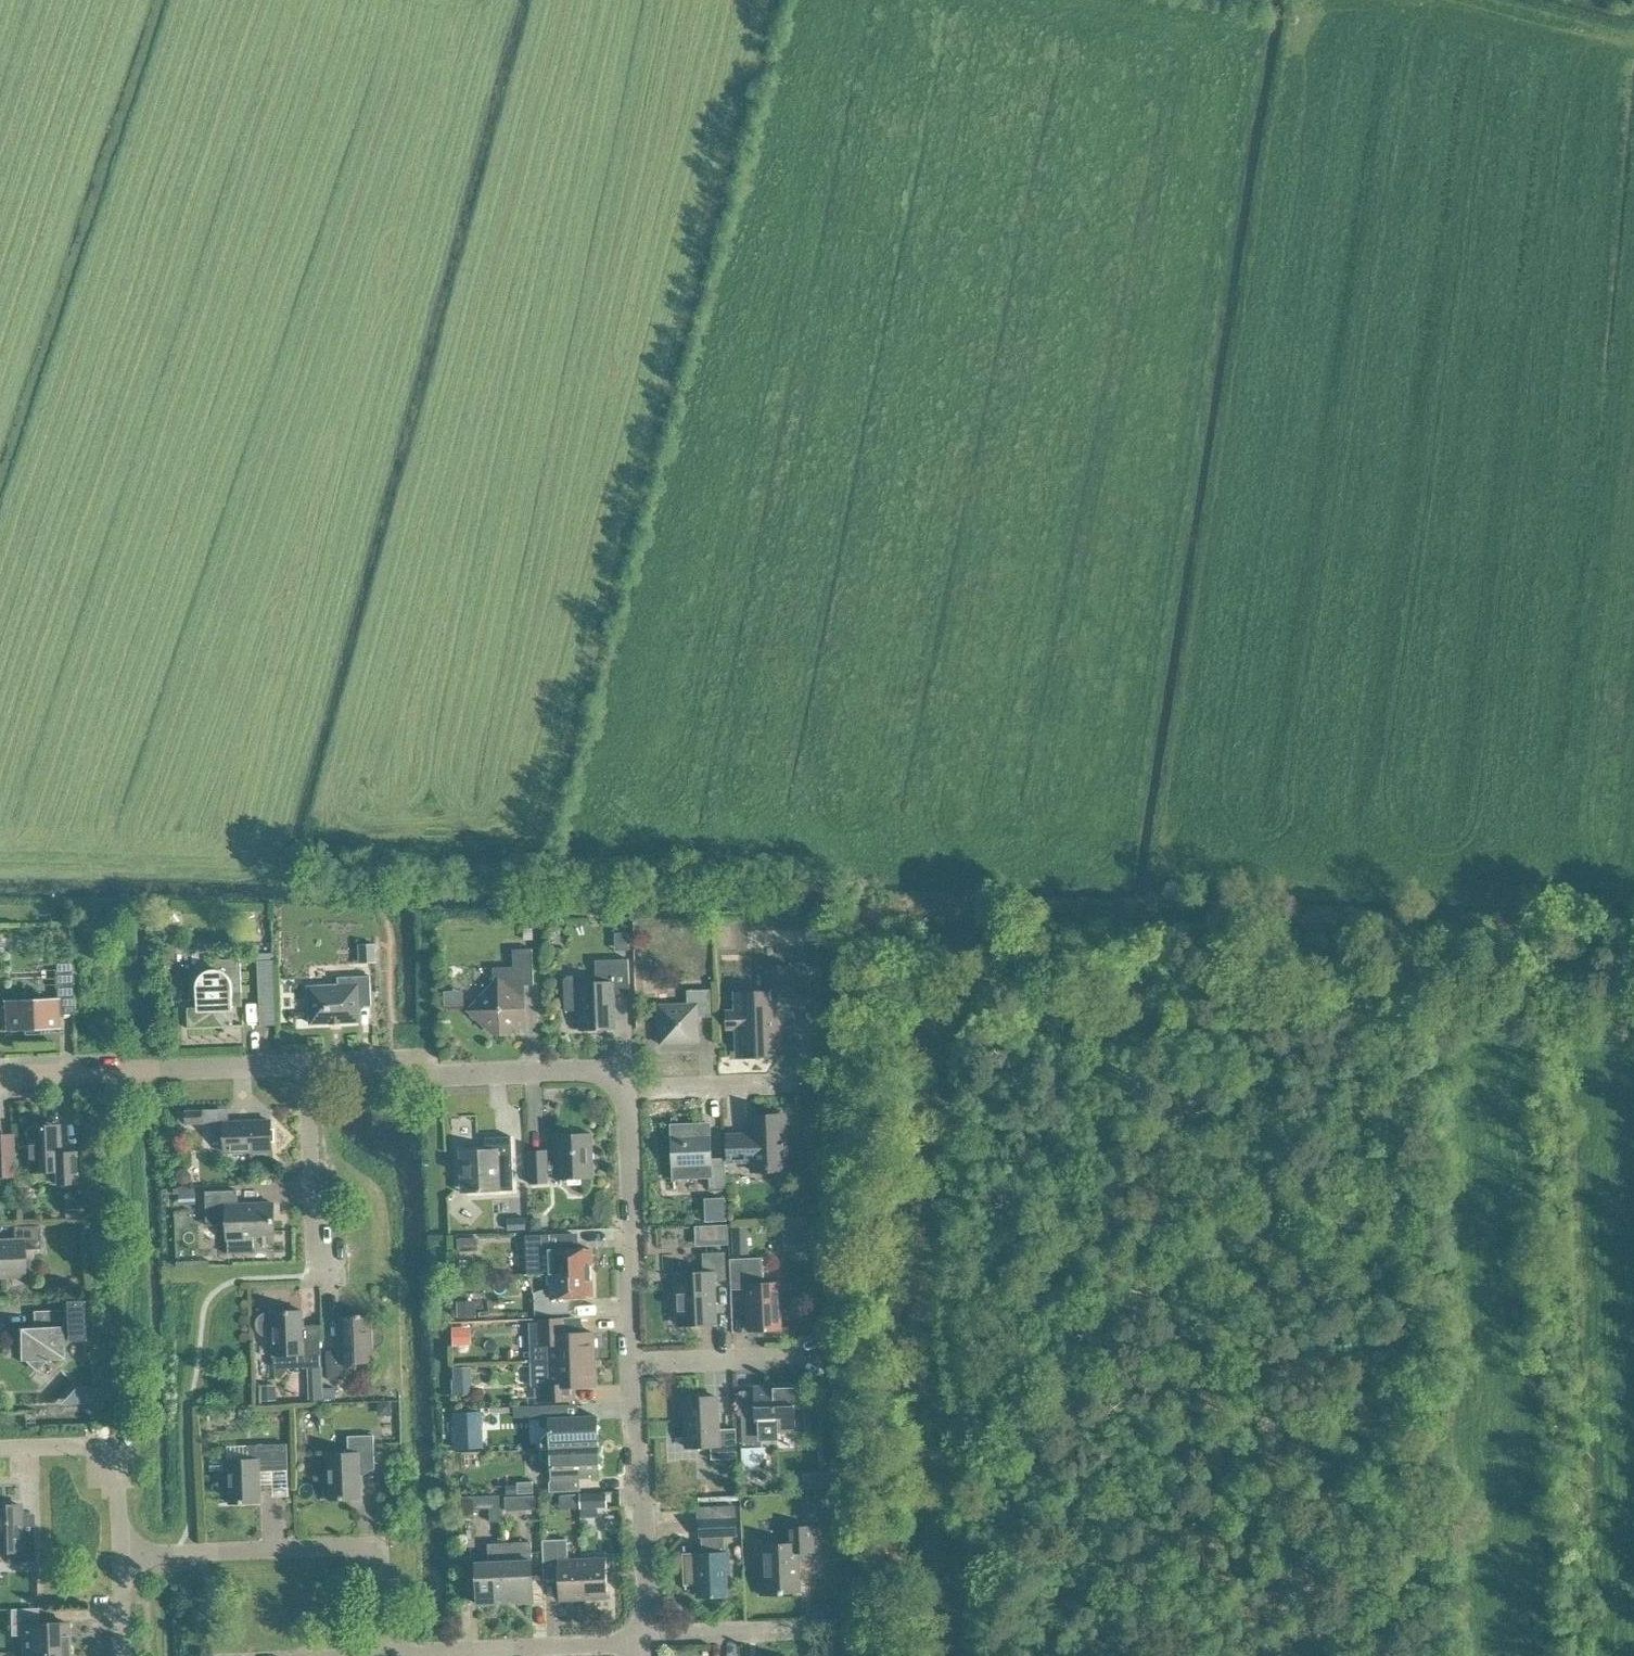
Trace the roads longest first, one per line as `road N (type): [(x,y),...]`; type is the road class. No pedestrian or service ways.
road 1 (residential): [(393,1648),(378,1567),(360,1549),(121,1557)]
road 2 (residential): [(624,1091),(592,1072),(441,1077),(389,1061),(307,1064)]
road 3 (residential): [(307,1064),(0,1077)]
road 4 (residential): [(634,1365),(624,1091)]
road 5 (residential): [(649,1636),(634,1365)]
road 6 (residential): [(650,1644),(393,1648)]
road 7 (residential): [(316,1276),(307,1064)]
road 8 (residential): [(803,1360),(634,1365)]
road 9 (residential): [(649,1636),(816,1628)]
road 10 (residential): [(624,1091),(789,1085)]

